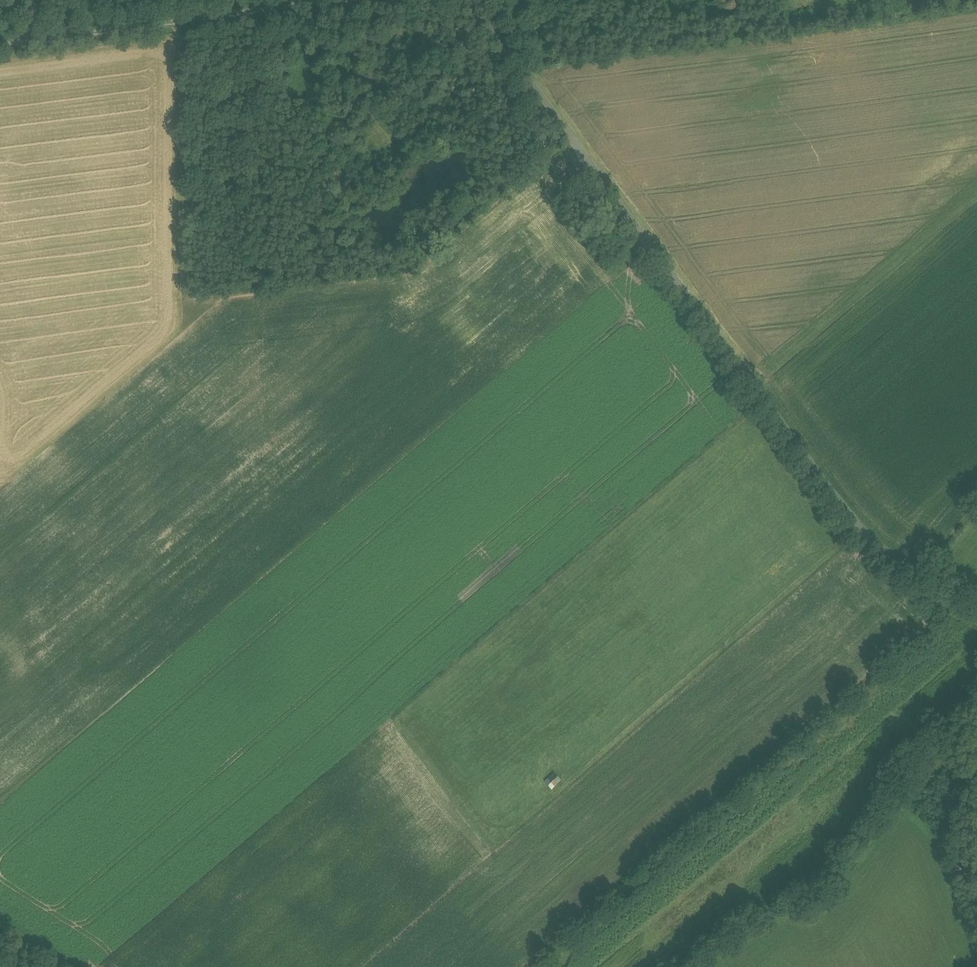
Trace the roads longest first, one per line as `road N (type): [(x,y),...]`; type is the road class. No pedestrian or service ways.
road 1 (unclassified): [(976,622),(871,542),(469,0)]
road 2 (track): [(338,0),(0,45)]

